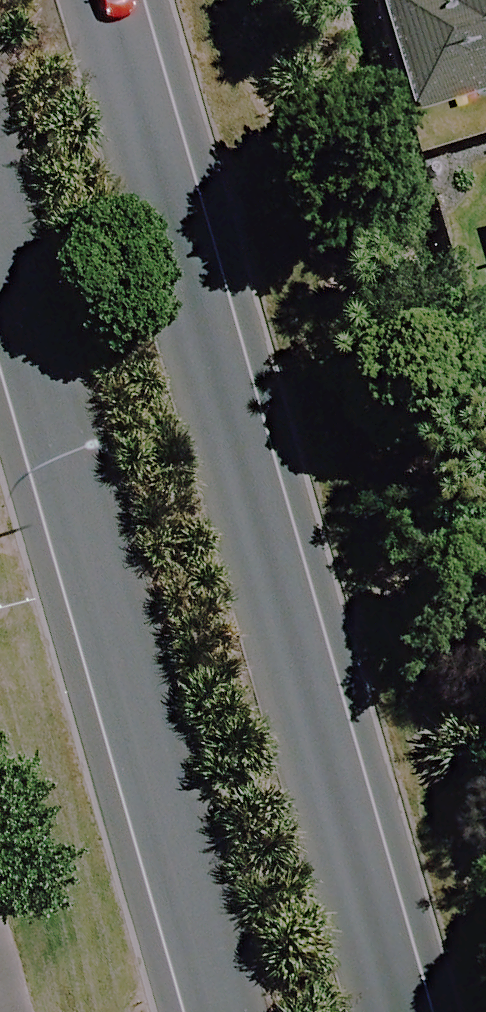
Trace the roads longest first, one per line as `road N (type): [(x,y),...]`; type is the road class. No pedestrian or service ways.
road 1 (secondary): [(99,0),(390,1011)]
road 2 (secondary): [(221,1011),(0,213)]

